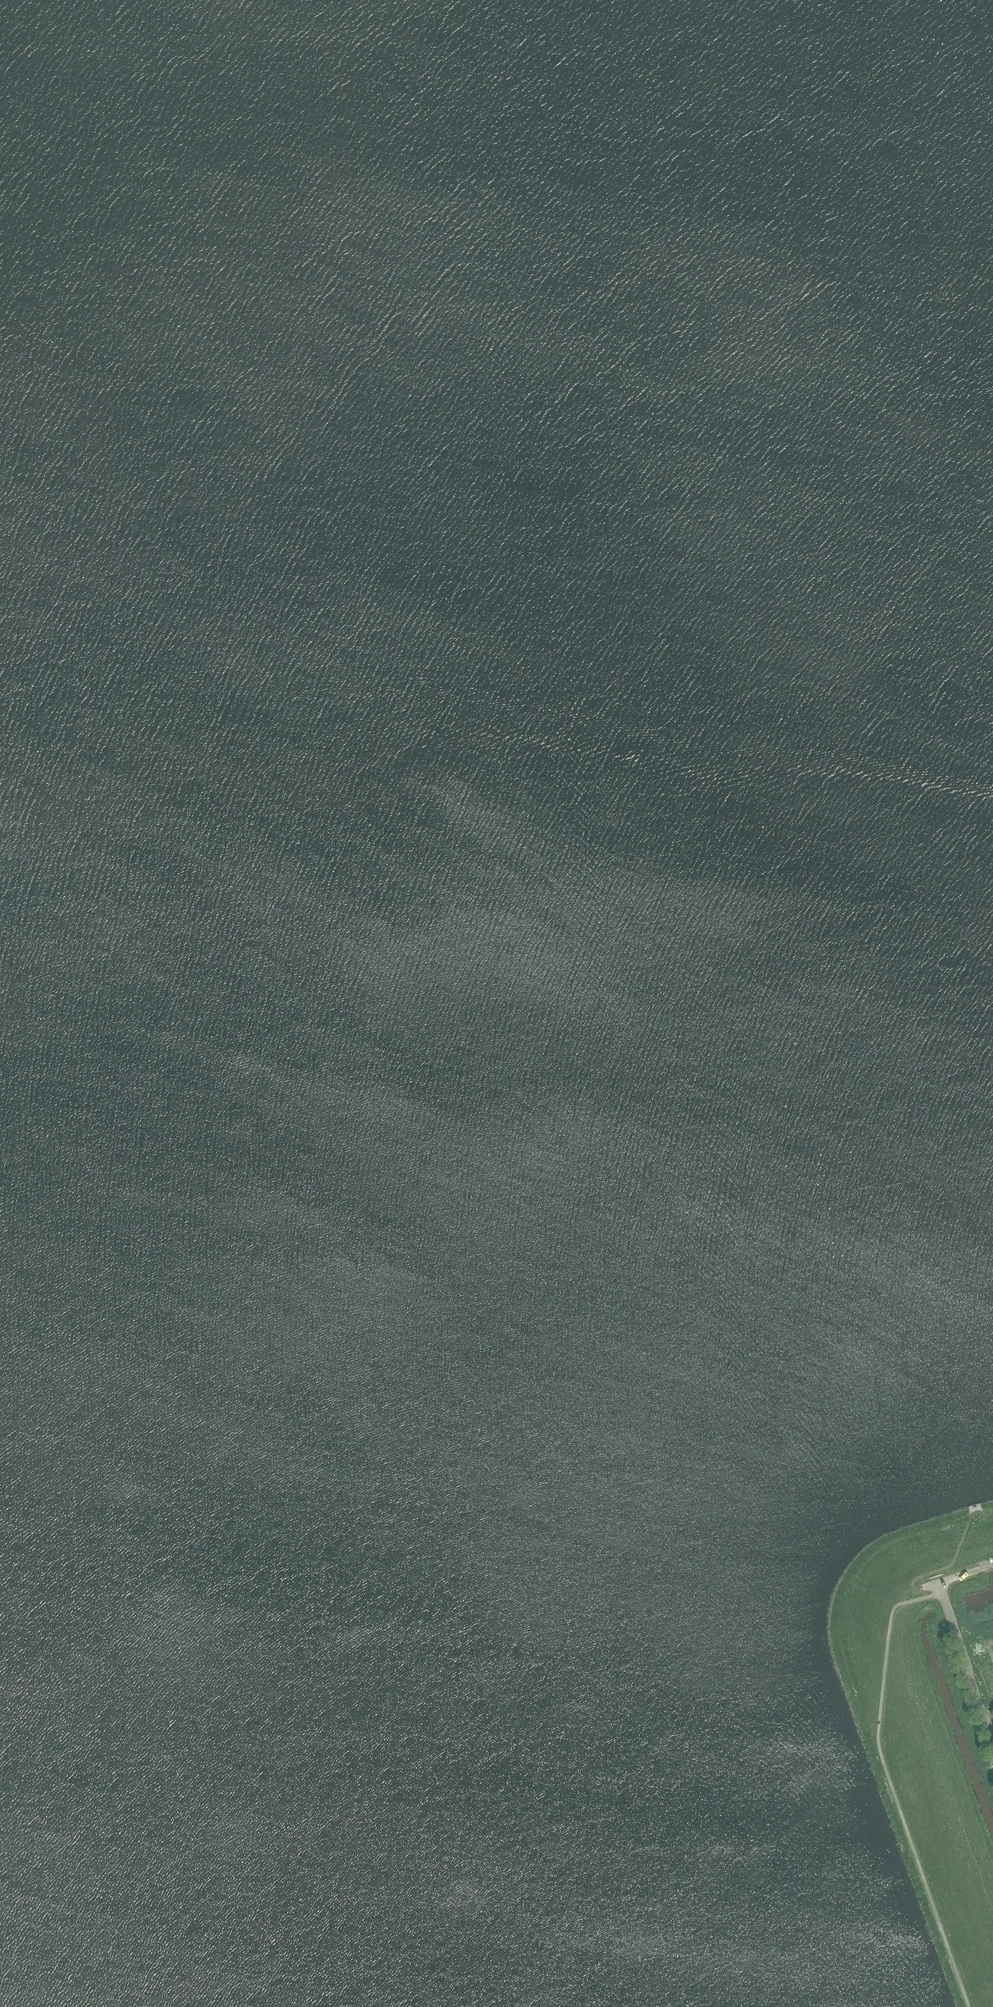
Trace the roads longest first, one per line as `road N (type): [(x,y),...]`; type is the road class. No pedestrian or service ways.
road 1 (residential): [(992,1743),(941,1595)]

